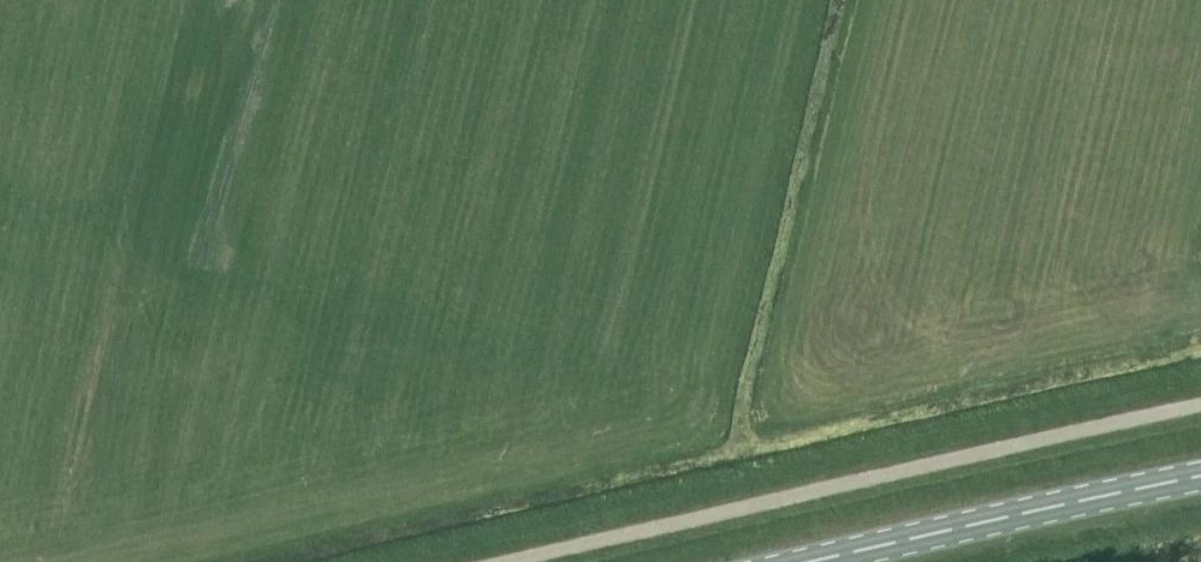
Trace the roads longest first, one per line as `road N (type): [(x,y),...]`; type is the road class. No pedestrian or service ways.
road 1 (primary): [(806,561),(1200,475)]

